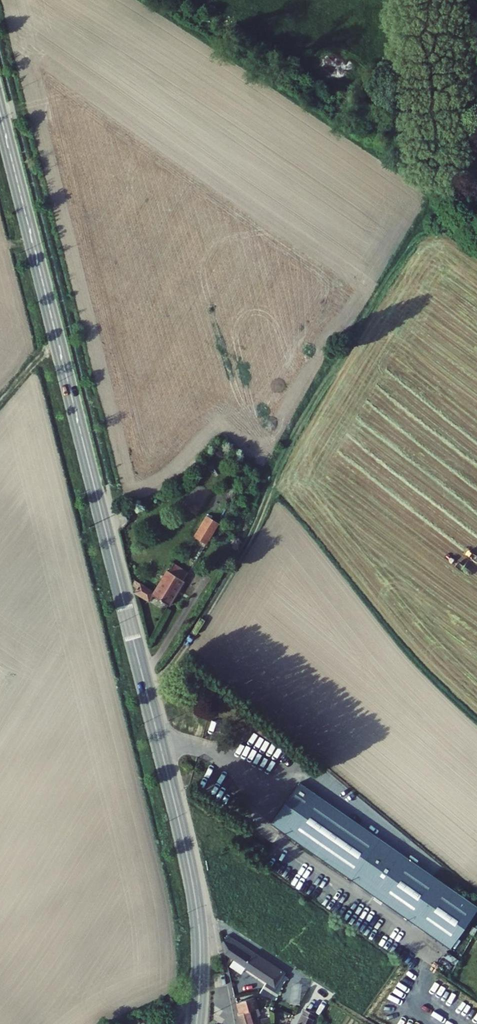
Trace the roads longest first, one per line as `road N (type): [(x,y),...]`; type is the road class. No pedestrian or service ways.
road 1 (tertiary): [(0,112),(189,862),(200,942),(197,1023)]
road 2 (track): [(476,258),(423,218),(265,474),(251,532),(185,650),(147,690)]

